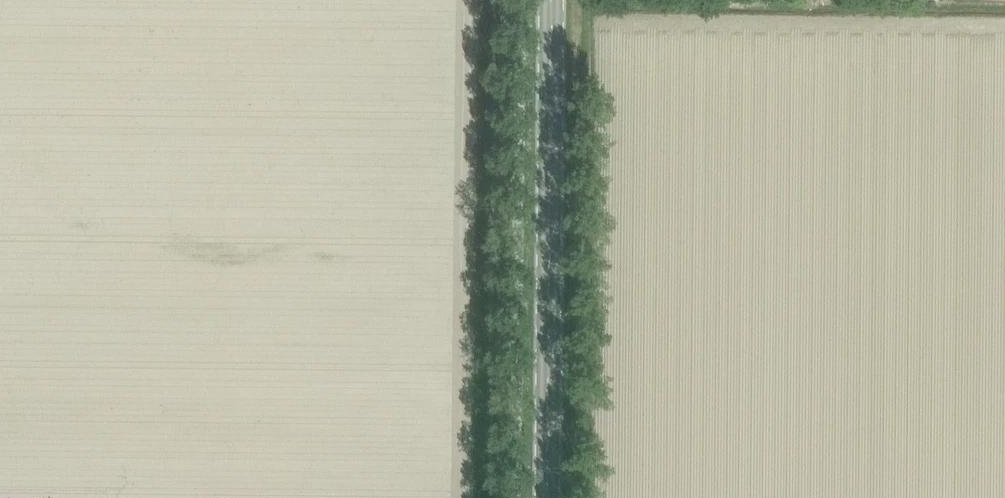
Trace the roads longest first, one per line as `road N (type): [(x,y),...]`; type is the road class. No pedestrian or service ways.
road 1 (secondary): [(546,497),(551,0)]

